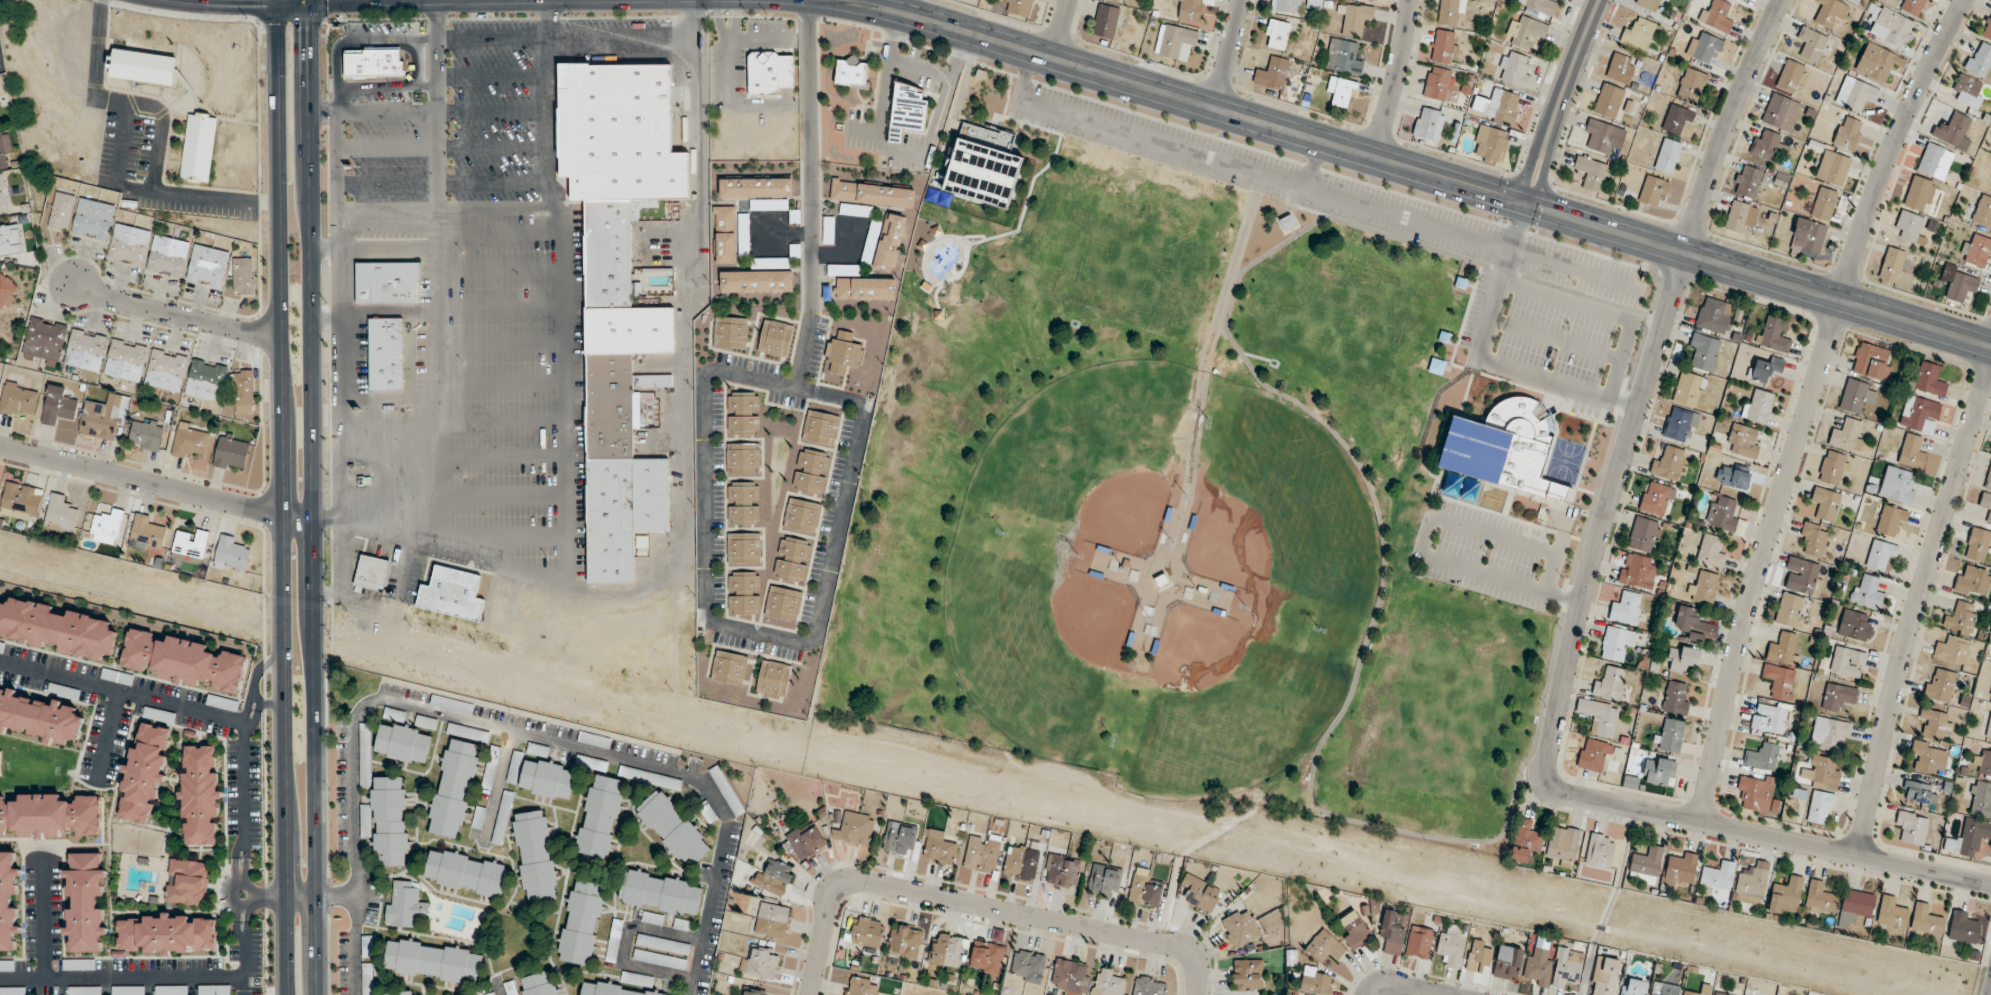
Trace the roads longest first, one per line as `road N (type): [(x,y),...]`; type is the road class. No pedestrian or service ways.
road 1 (secondary): [(844,0),(1055,57),(1990,346)]
road 2 (secondary): [(274,0),(285,994)]
road 3 (secondary): [(318,994),(309,113)]
road 4 (residential): [(1698,822),(1748,602),(1859,239),(1890,153),(1965,0)]
road 5 (residential): [(1540,788),(1586,583),(1700,202),(1781,0)]
road 6 (residential): [(807,994),(833,894),(863,881),(1180,948),(1197,970),(1198,994)]
road 7 (residential): [(1857,855),(1892,691),(1990,363)]
road 8 (residential): [(1540,788),(1990,884)]
road 9 (residential): [(0,446),(312,516)]
road 10 (tertiary): [(1528,205),(1599,0)]
road 11 (residential): [(279,334),(76,285)]
road 12 (residential): [(1375,158),(1409,0)]

